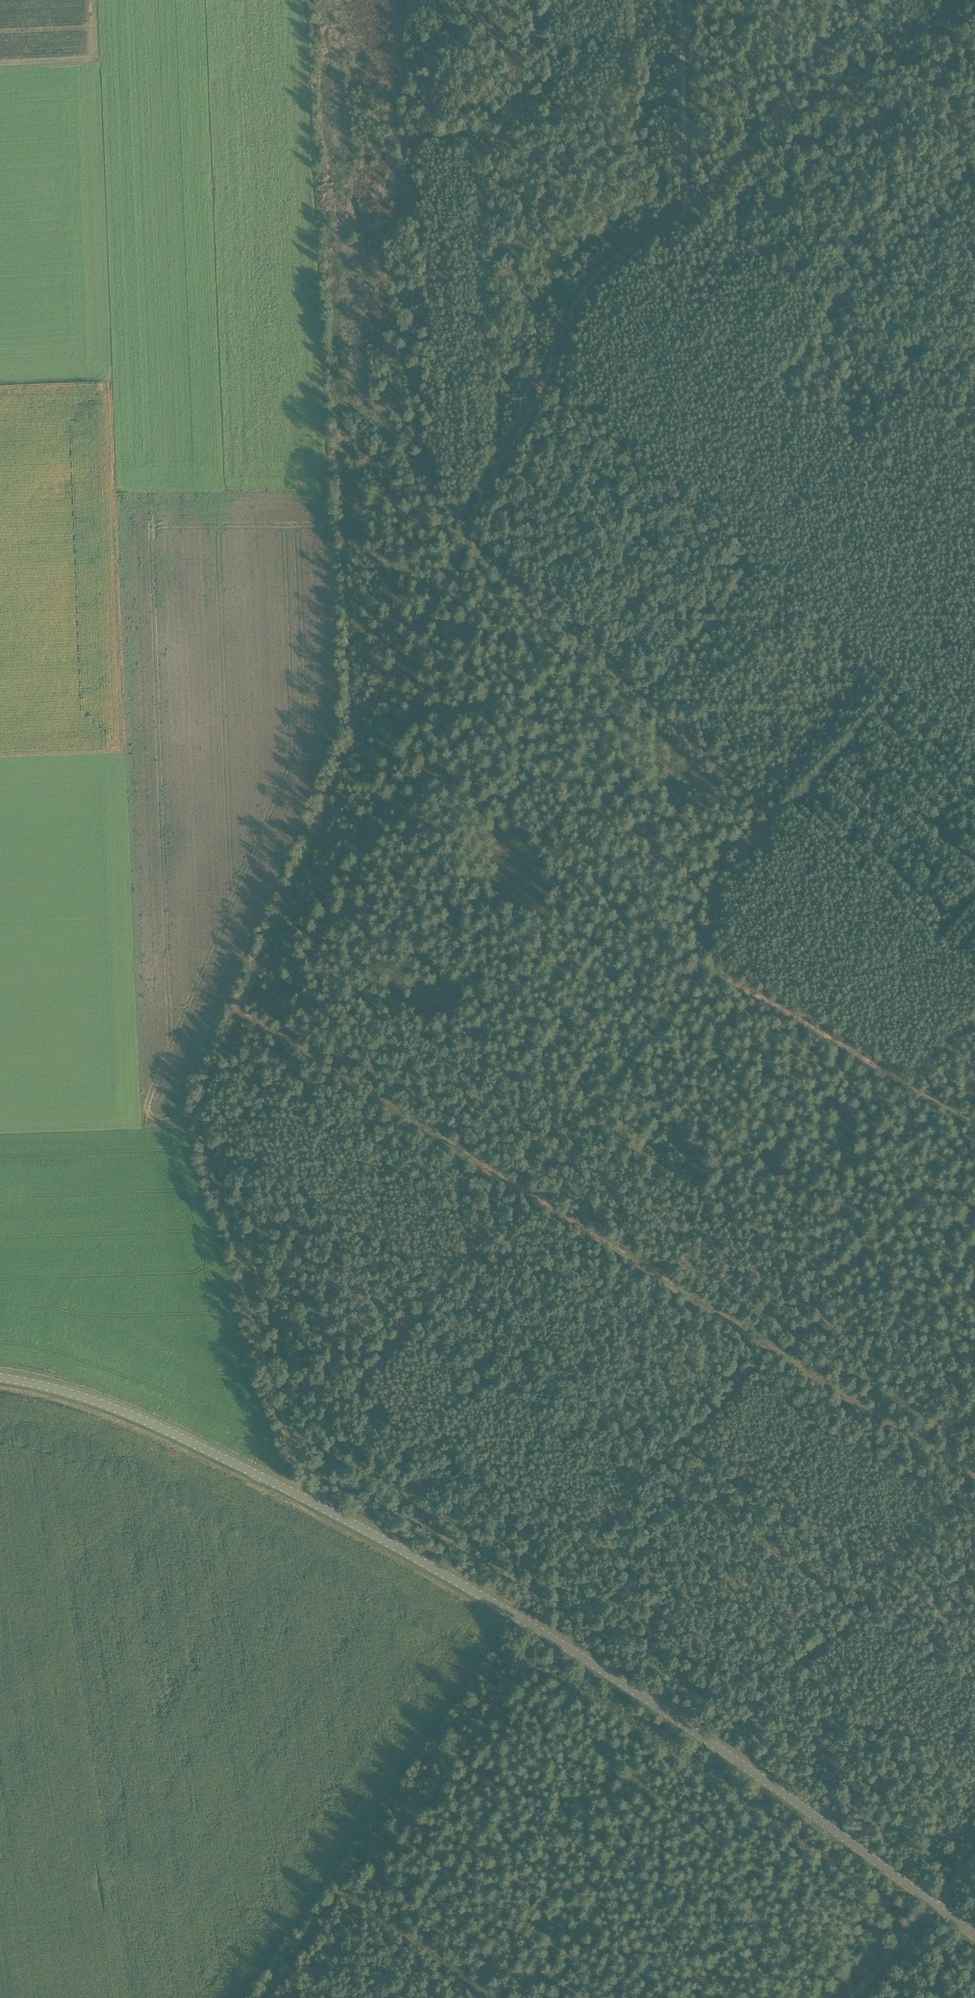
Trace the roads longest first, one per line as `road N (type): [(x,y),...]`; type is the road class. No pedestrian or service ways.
road 1 (unclassified): [(974,1931),(693,1728),(467,1586),(143,1419),(87,1394),(0,1376)]
road 2 (track): [(629,250),(666,304),(802,382),(974,531)]
road 3 (track): [(866,0),(685,215)]
road 4 (track): [(686,0),(685,215)]
road 5 (track): [(936,1900),(850,1997)]

